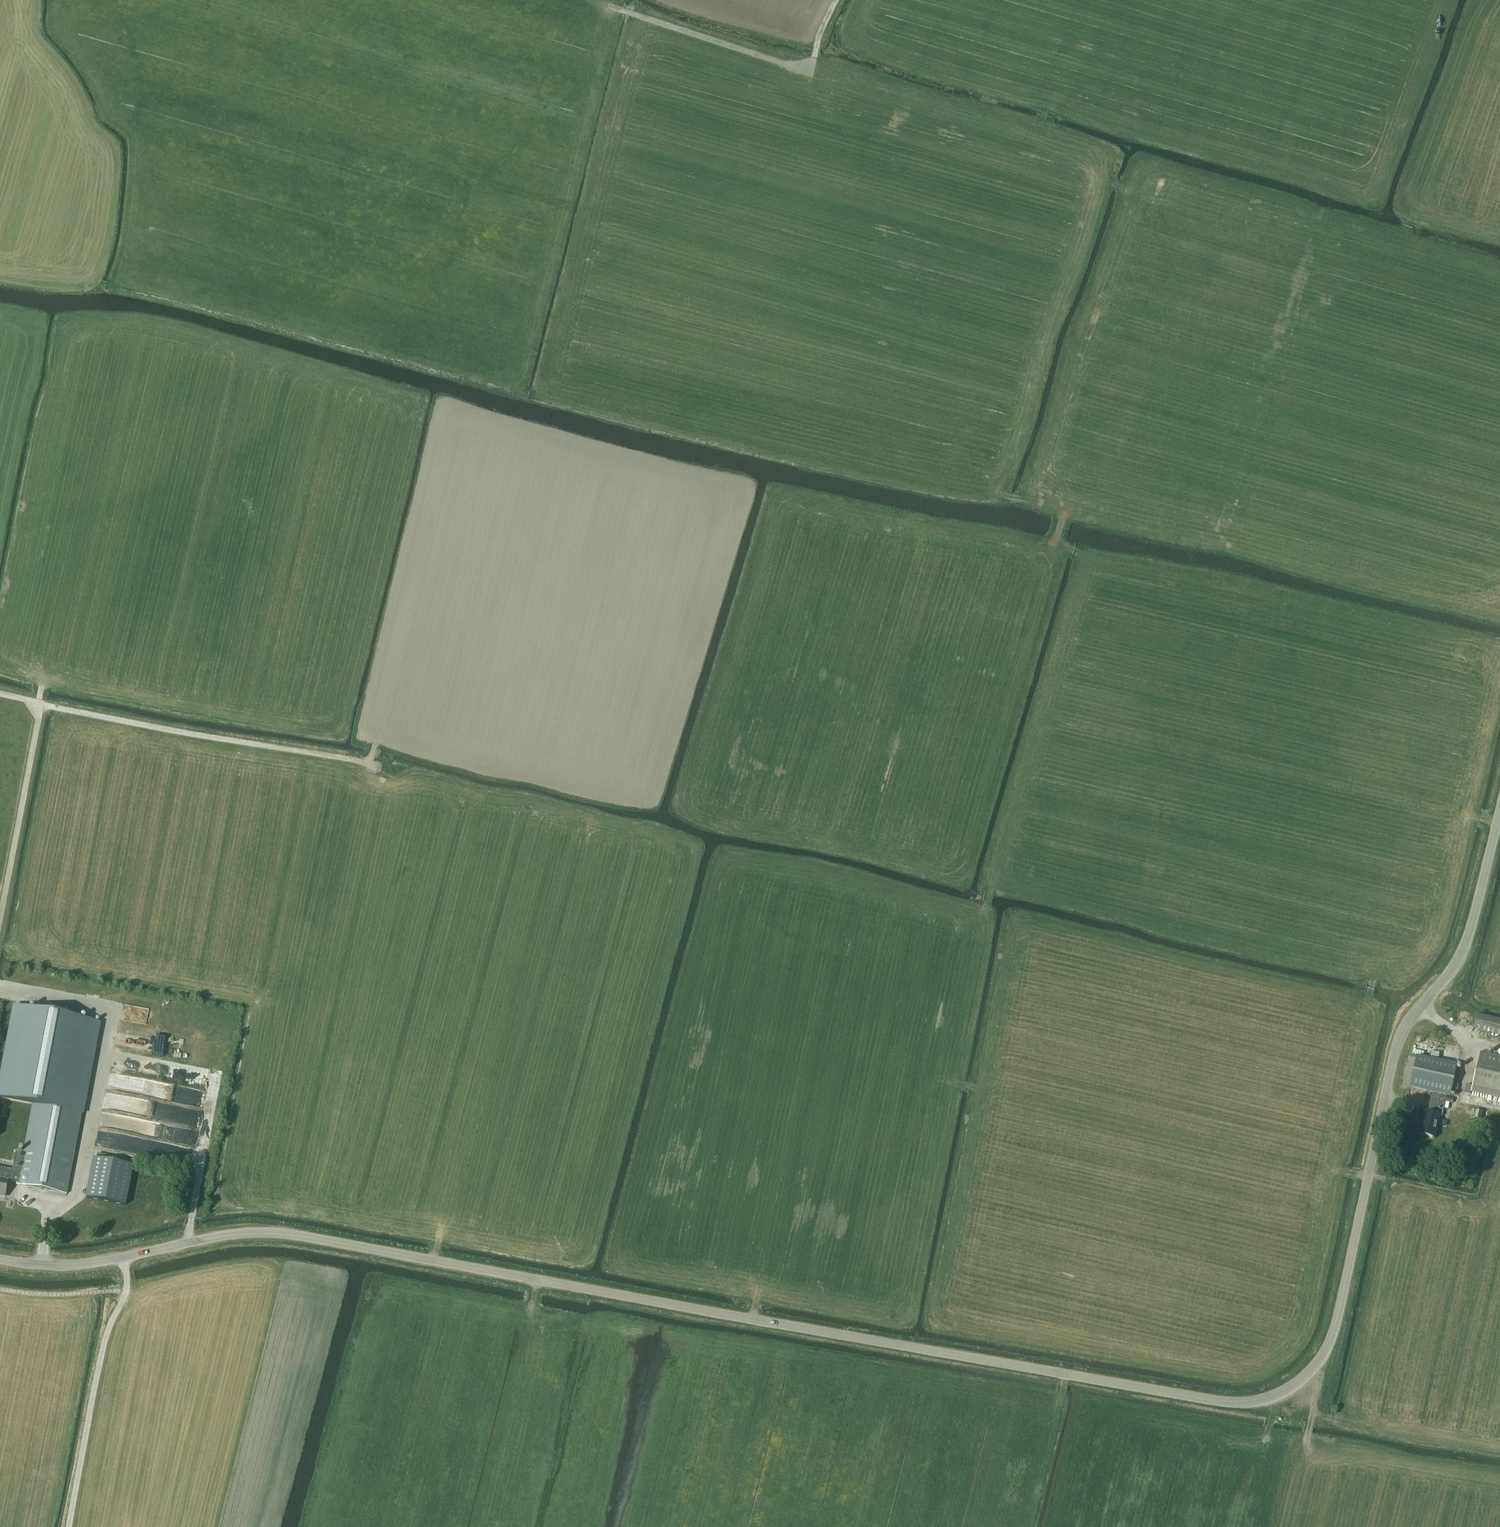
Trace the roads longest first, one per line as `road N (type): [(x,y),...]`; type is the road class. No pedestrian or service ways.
road 1 (unclassified): [(1499,811),(1458,966),(1396,1048),(1335,1329),(1317,1373),(1286,1396),(1242,1407),(259,1234),(84,1268),(0,1260)]

